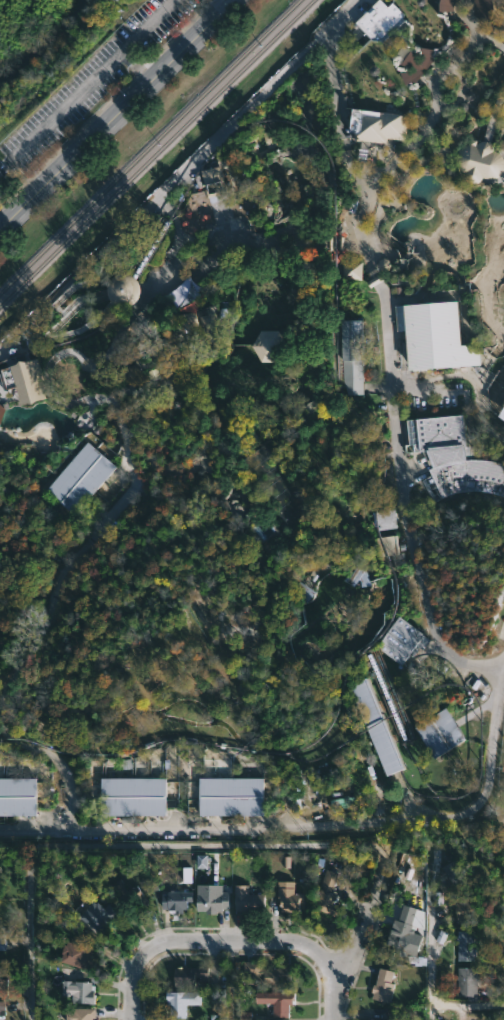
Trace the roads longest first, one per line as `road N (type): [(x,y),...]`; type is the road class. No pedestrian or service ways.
road 1 (tertiary): [(0,227),(232,0)]
road 2 (residential): [(333,970),(292,945),(175,943),(143,961),(132,1019)]
road 3 (residential): [(386,859),(356,948),(333,970),(340,1019)]

